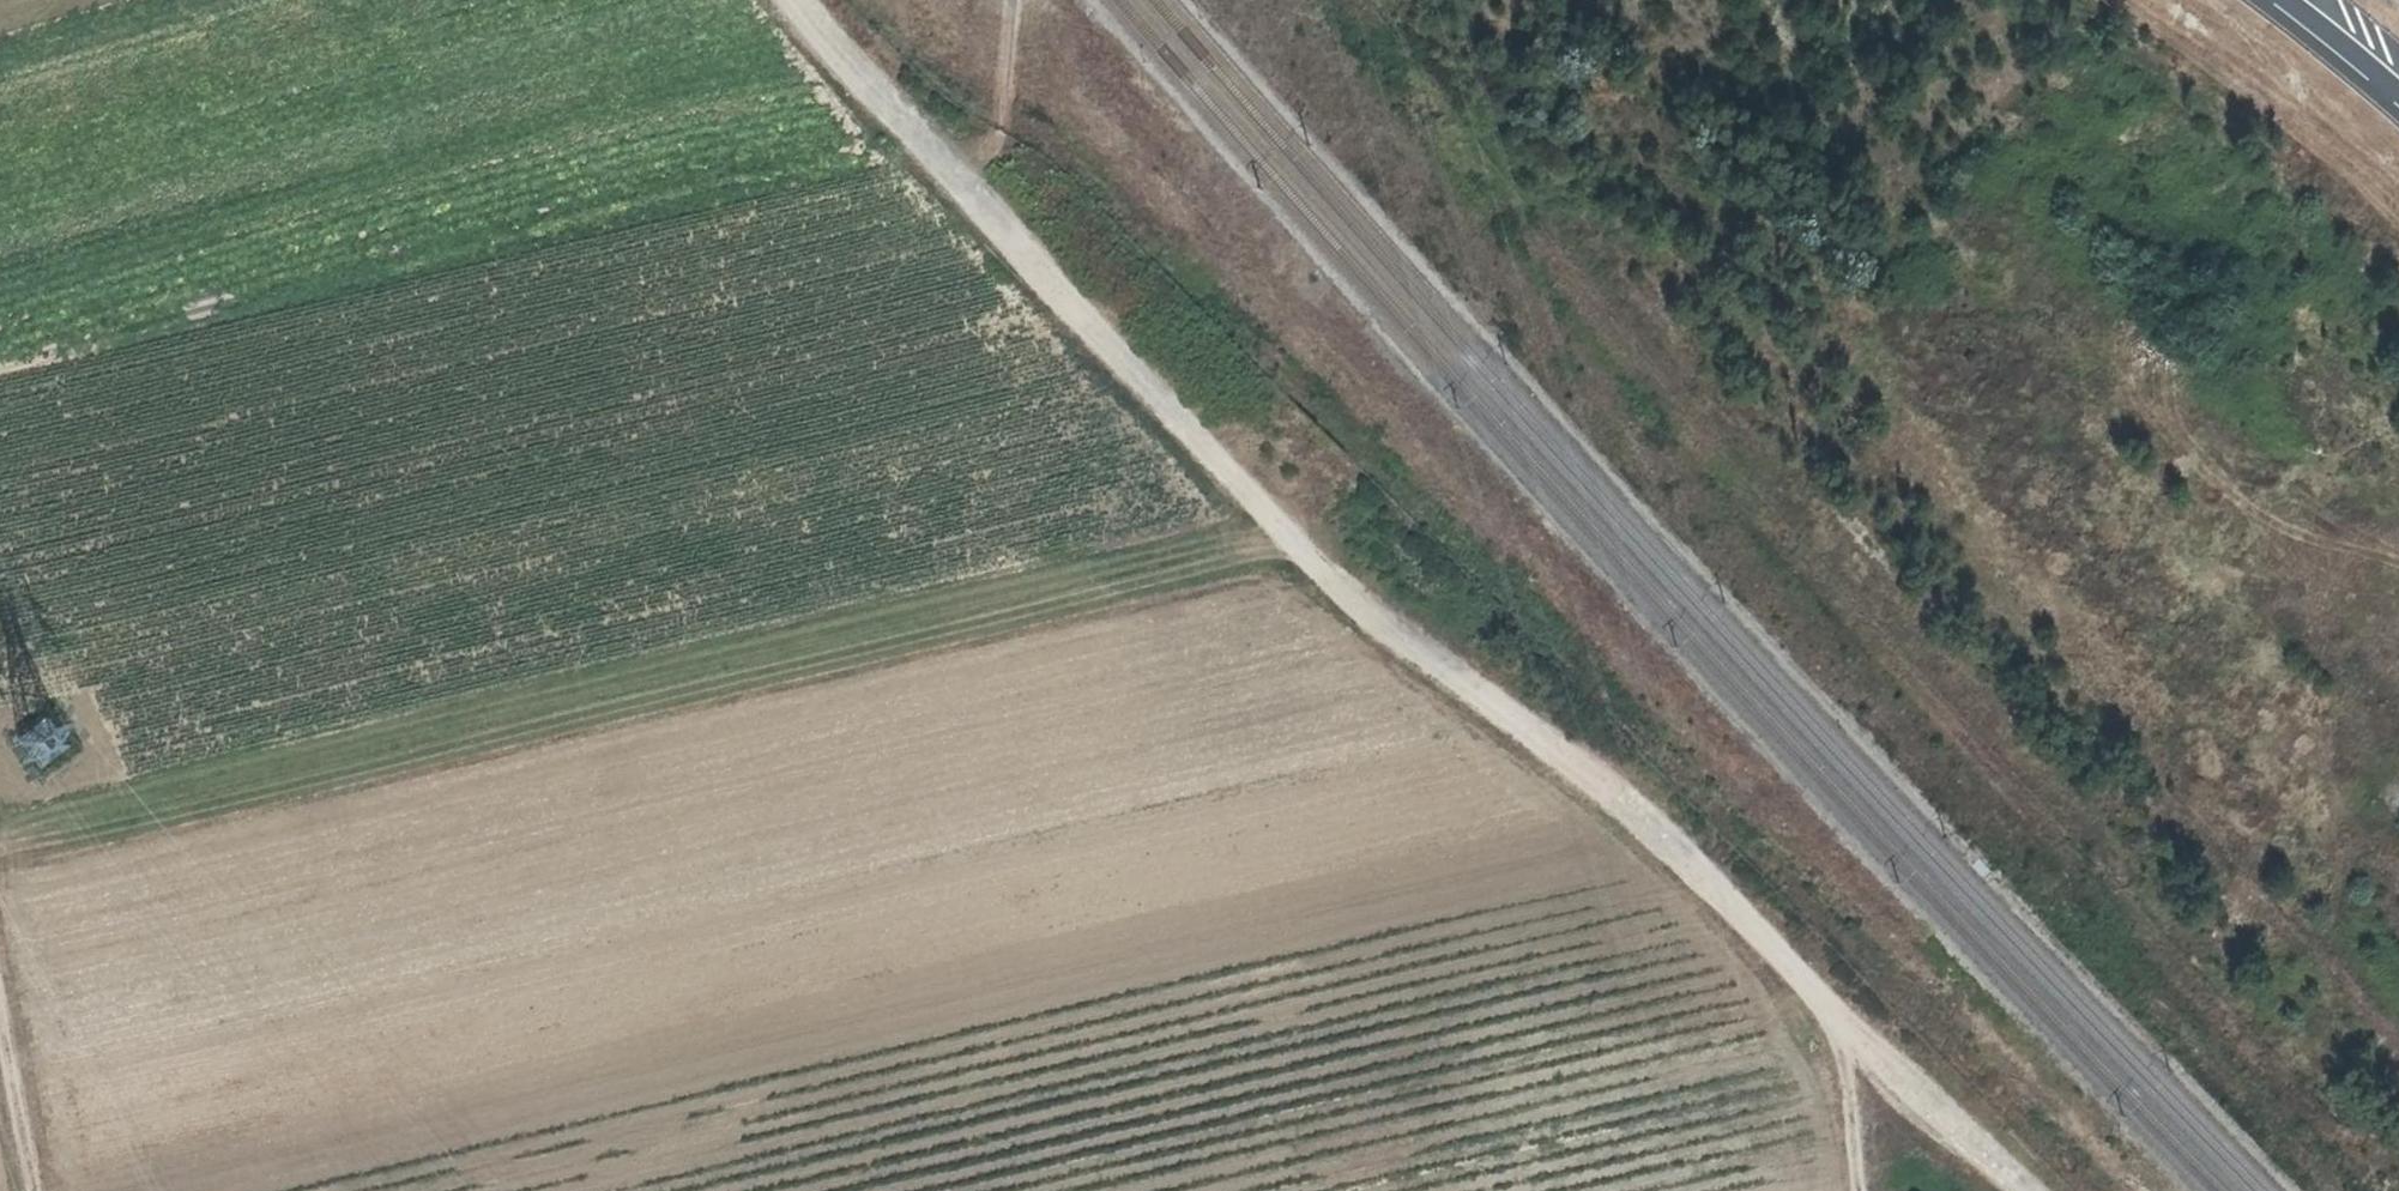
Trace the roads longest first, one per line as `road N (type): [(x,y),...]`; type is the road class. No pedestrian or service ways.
road 1 (track): [(2014,1190),(1867,1050),(1699,866),(1542,730),(1328,584),(808,29),(792,0)]
road 2 (track): [(35,1190),(0,1011)]
road 3 (motorway): [(2282,0),(2398,95)]
road 4 (track): [(1866,1190),(1857,1151),(1867,1050)]

